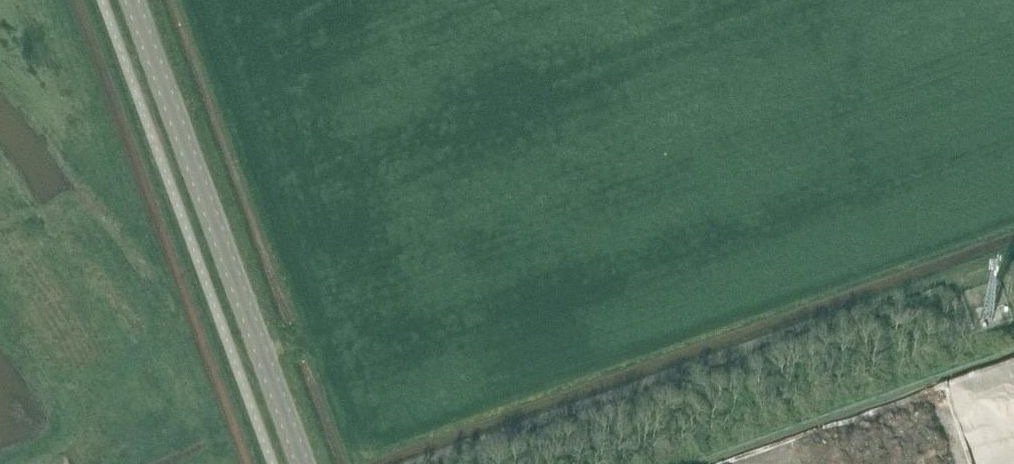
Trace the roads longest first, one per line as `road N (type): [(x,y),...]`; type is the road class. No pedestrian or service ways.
road 1 (tertiary): [(307,463),(136,0)]

